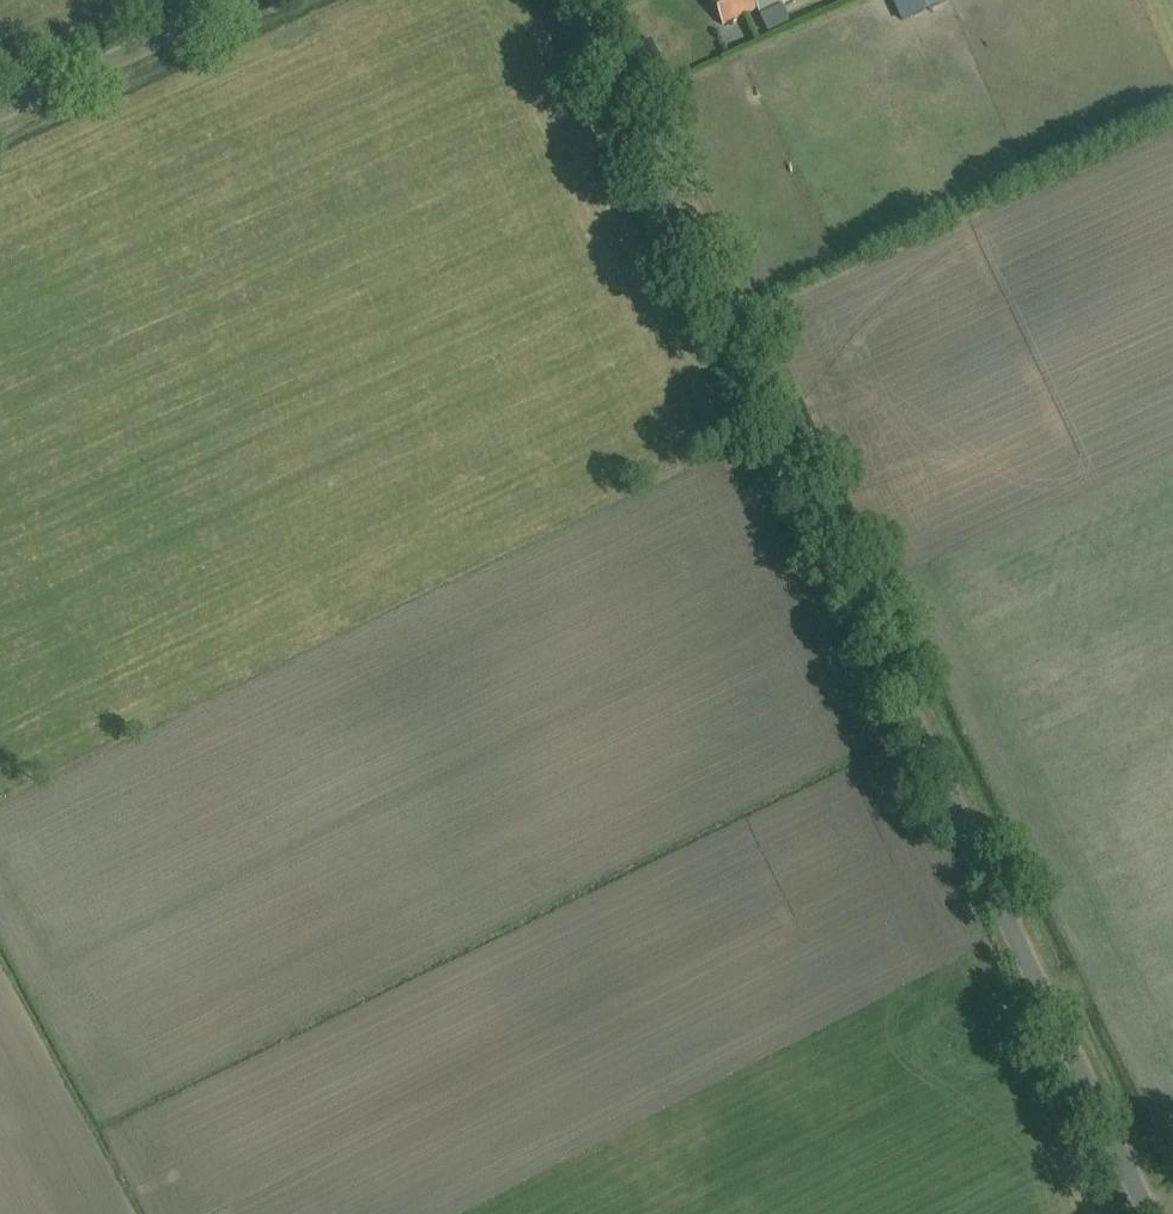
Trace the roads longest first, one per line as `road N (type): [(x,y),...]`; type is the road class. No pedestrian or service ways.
road 1 (unclassified): [(1151,1213),(572,0)]
road 2 (unclassified): [(0,109),(239,0)]

